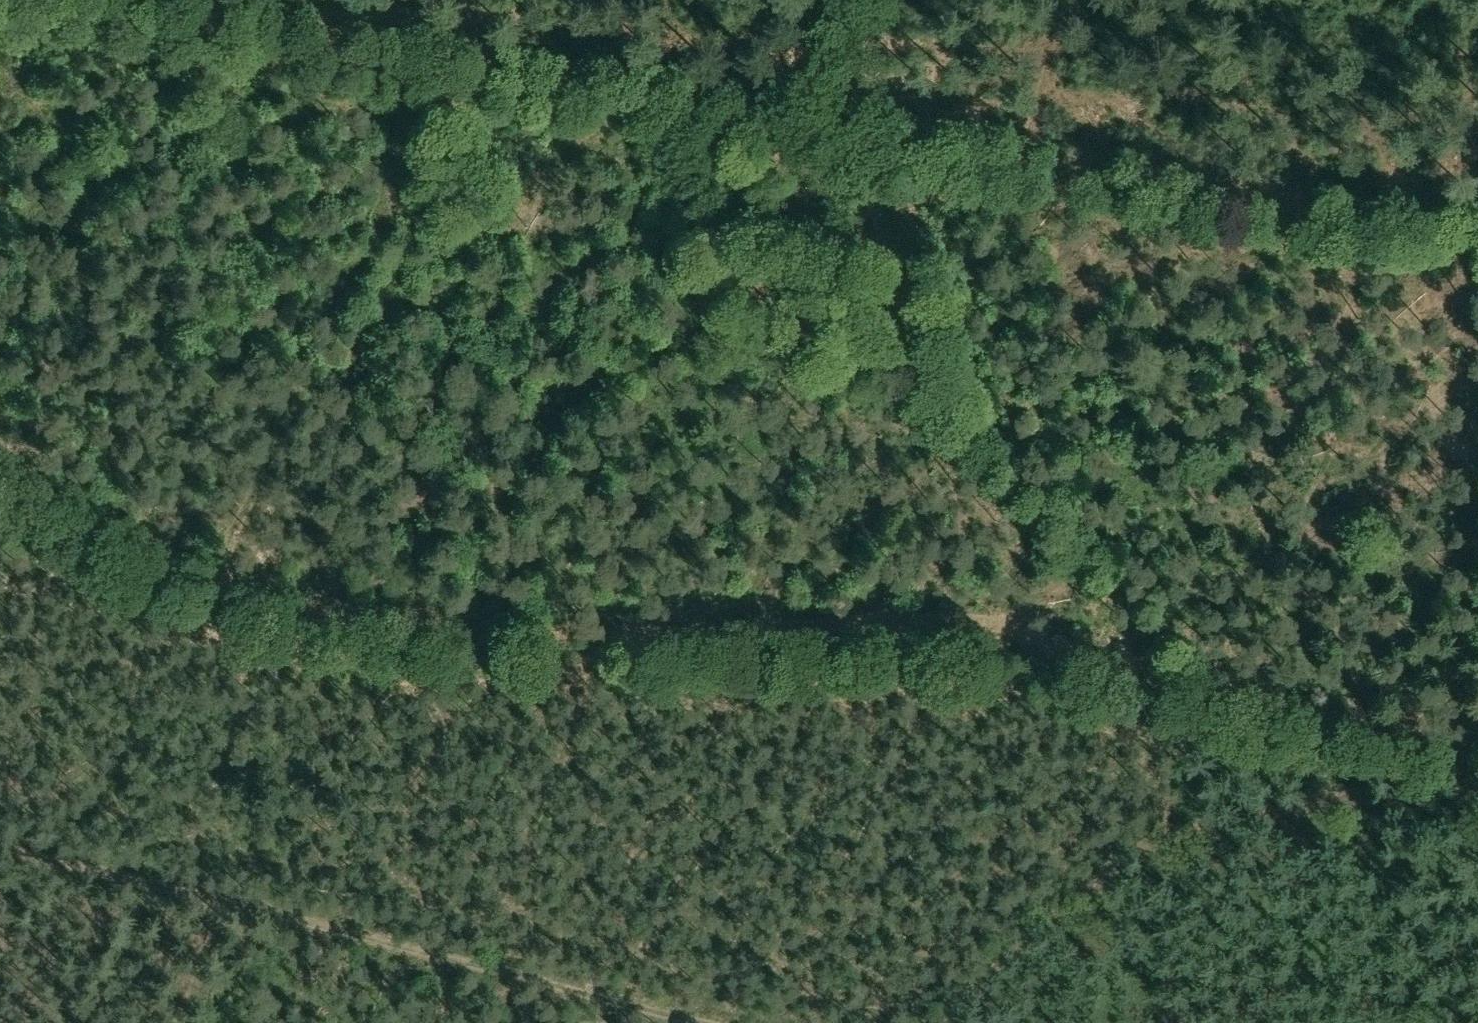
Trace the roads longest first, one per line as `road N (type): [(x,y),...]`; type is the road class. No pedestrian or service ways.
road 1 (track): [(0,845),(702,1022)]
road 2 (track): [(944,1022),(1110,873),(1192,831),(1415,791),(1477,750)]

